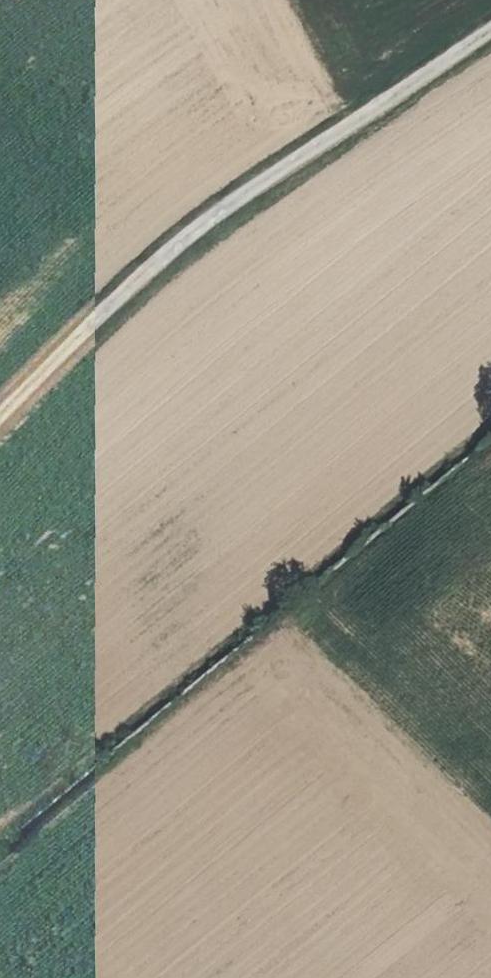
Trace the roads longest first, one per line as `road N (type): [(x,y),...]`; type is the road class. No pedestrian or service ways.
road 1 (track): [(0,424),(81,340),(234,209),(490,38)]

